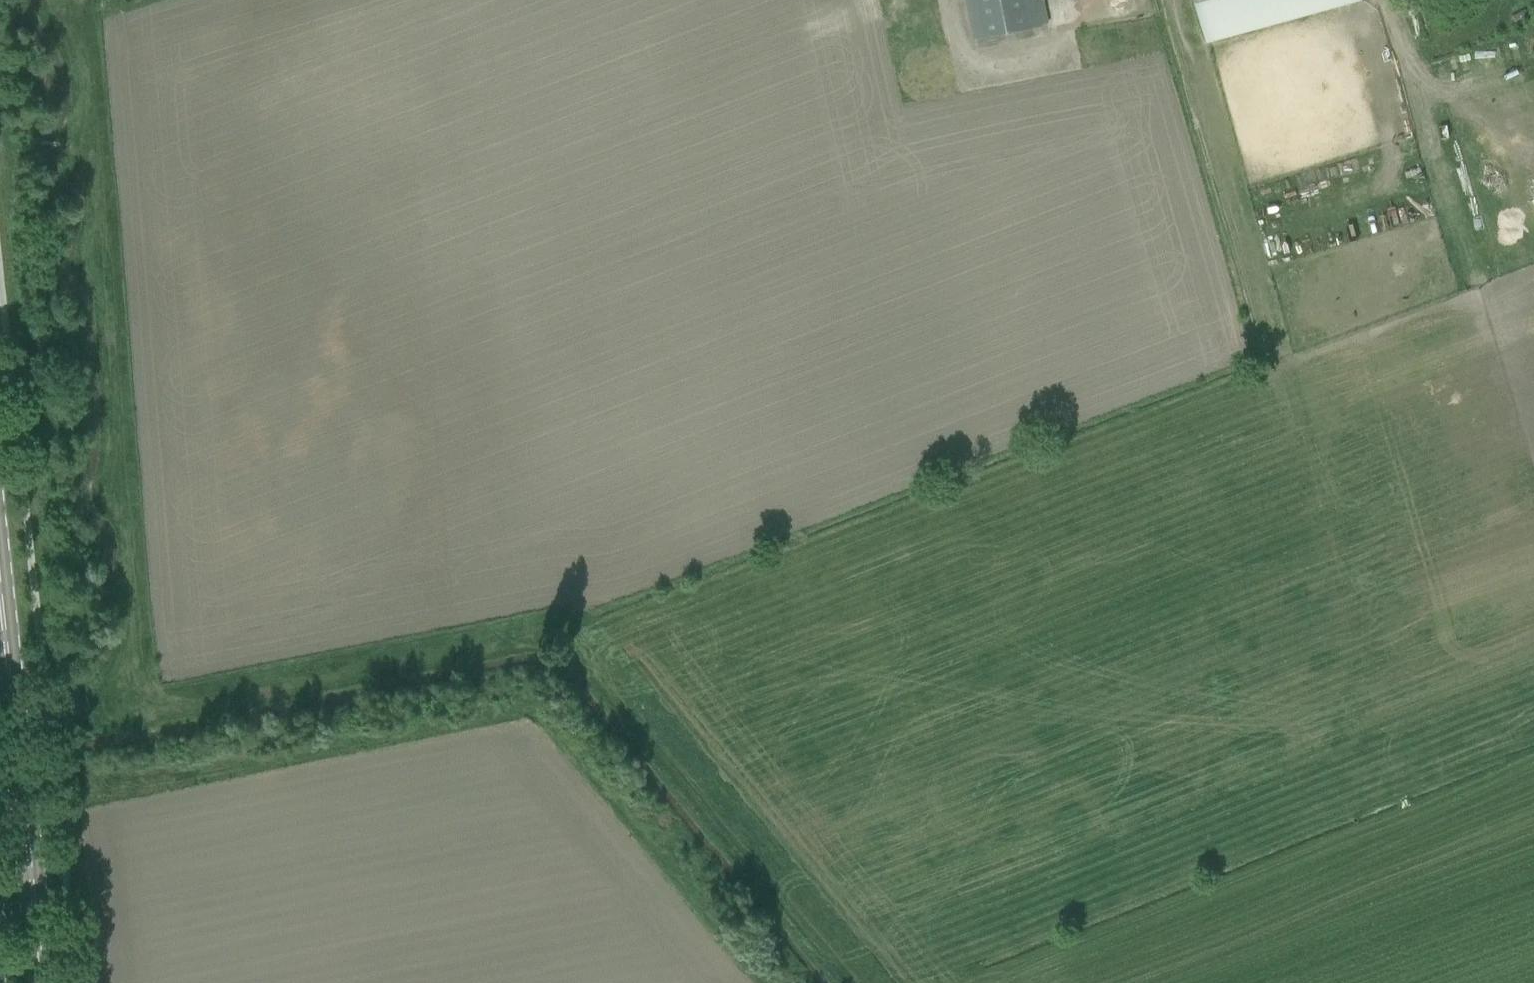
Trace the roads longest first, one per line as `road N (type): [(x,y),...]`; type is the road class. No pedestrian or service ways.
road 1 (primary): [(45,982),(0,581)]

